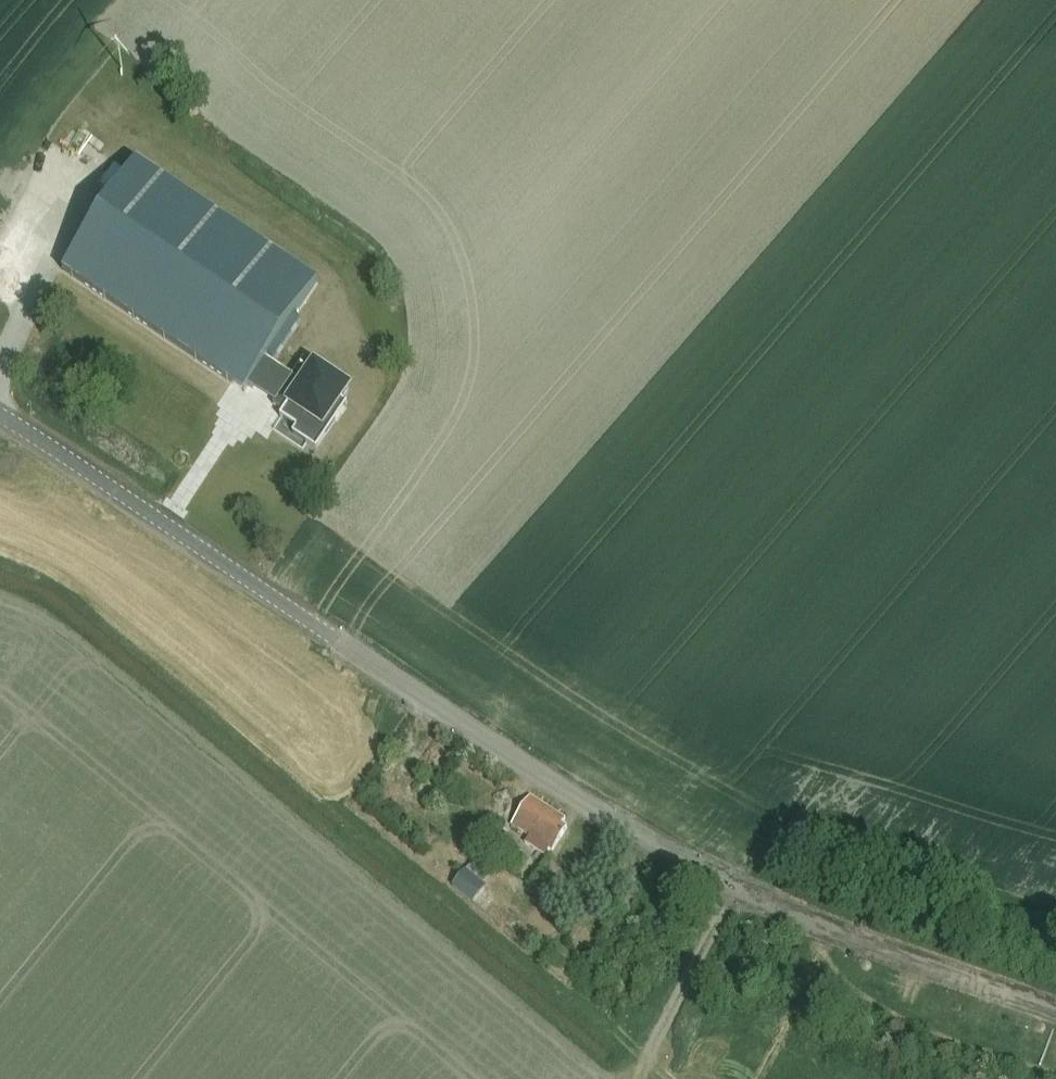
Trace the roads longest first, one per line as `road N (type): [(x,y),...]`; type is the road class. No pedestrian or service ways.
road 1 (tertiary): [(1055,1010),(851,937),(681,859),(586,805),(0,414)]
road 2 (track): [(736,888),(641,1078)]

